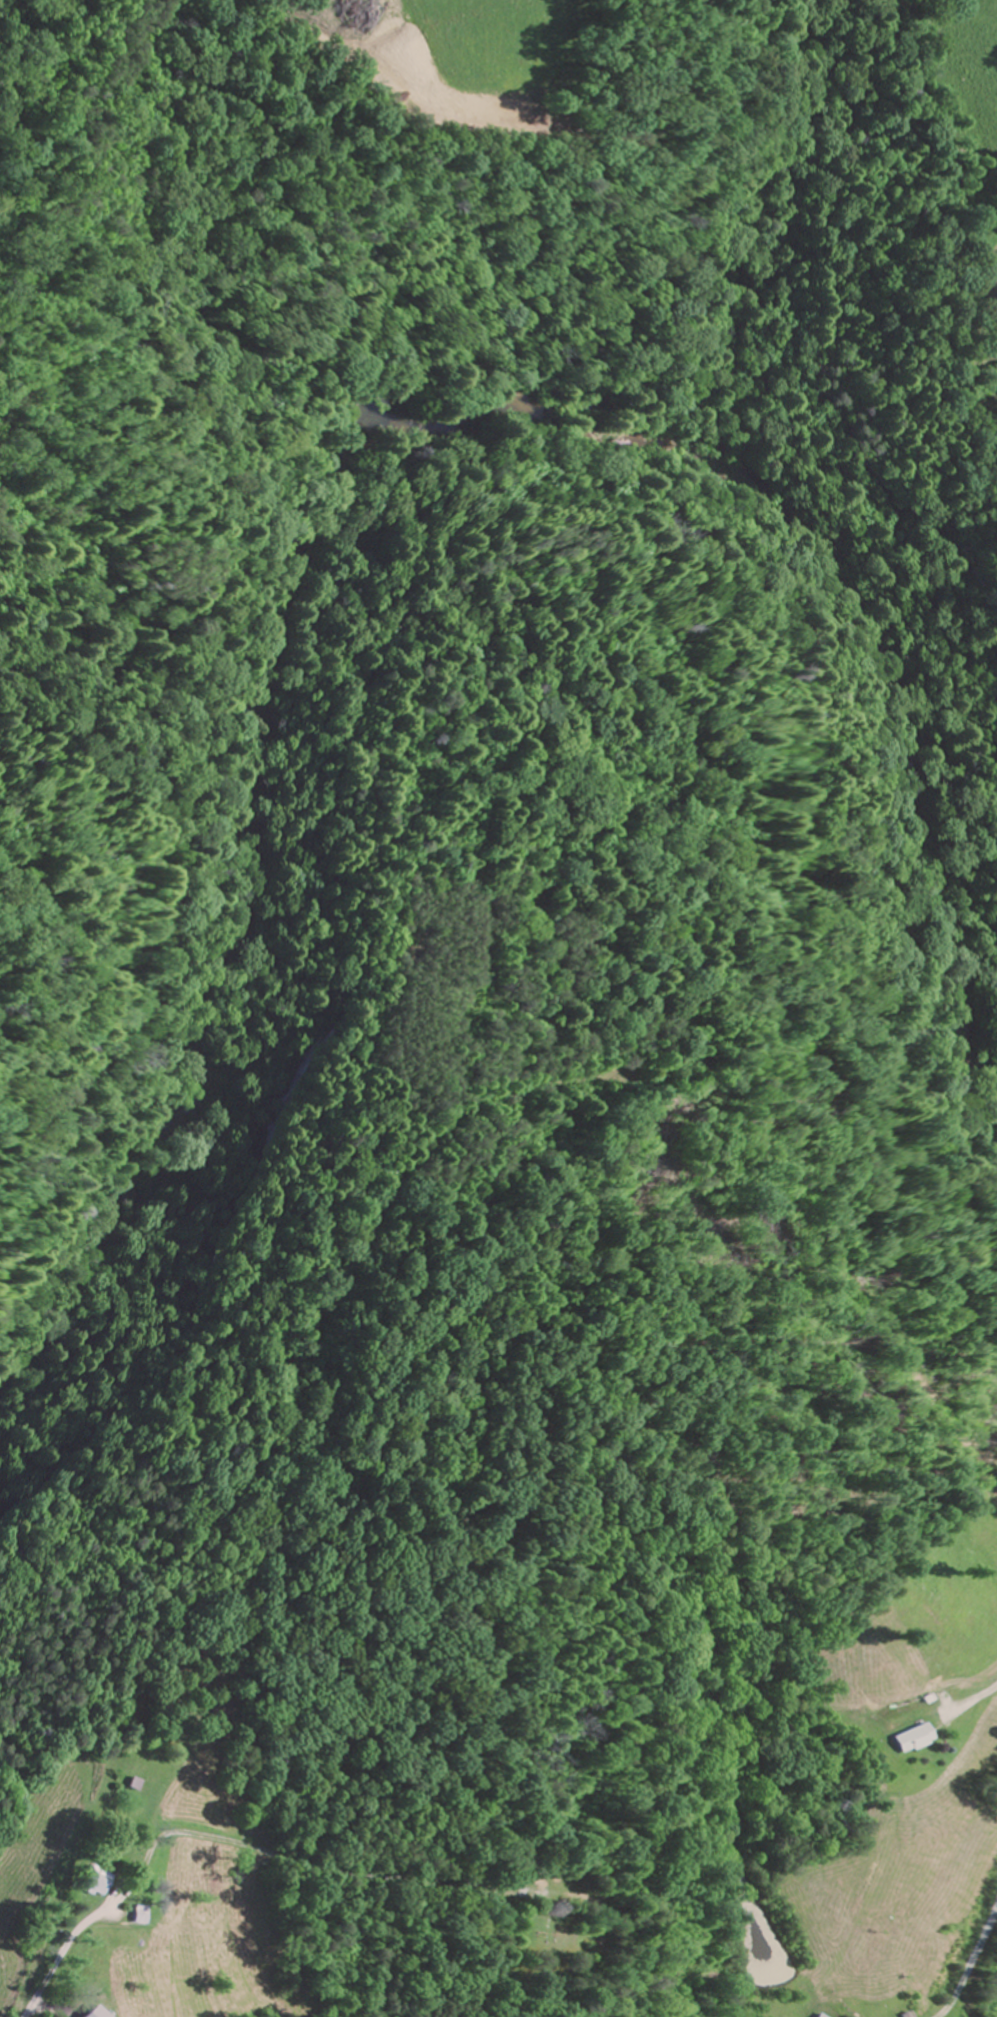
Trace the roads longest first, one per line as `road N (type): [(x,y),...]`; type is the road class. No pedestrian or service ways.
road 1 (residential): [(28,2016),(86,1928),(121,1902)]

